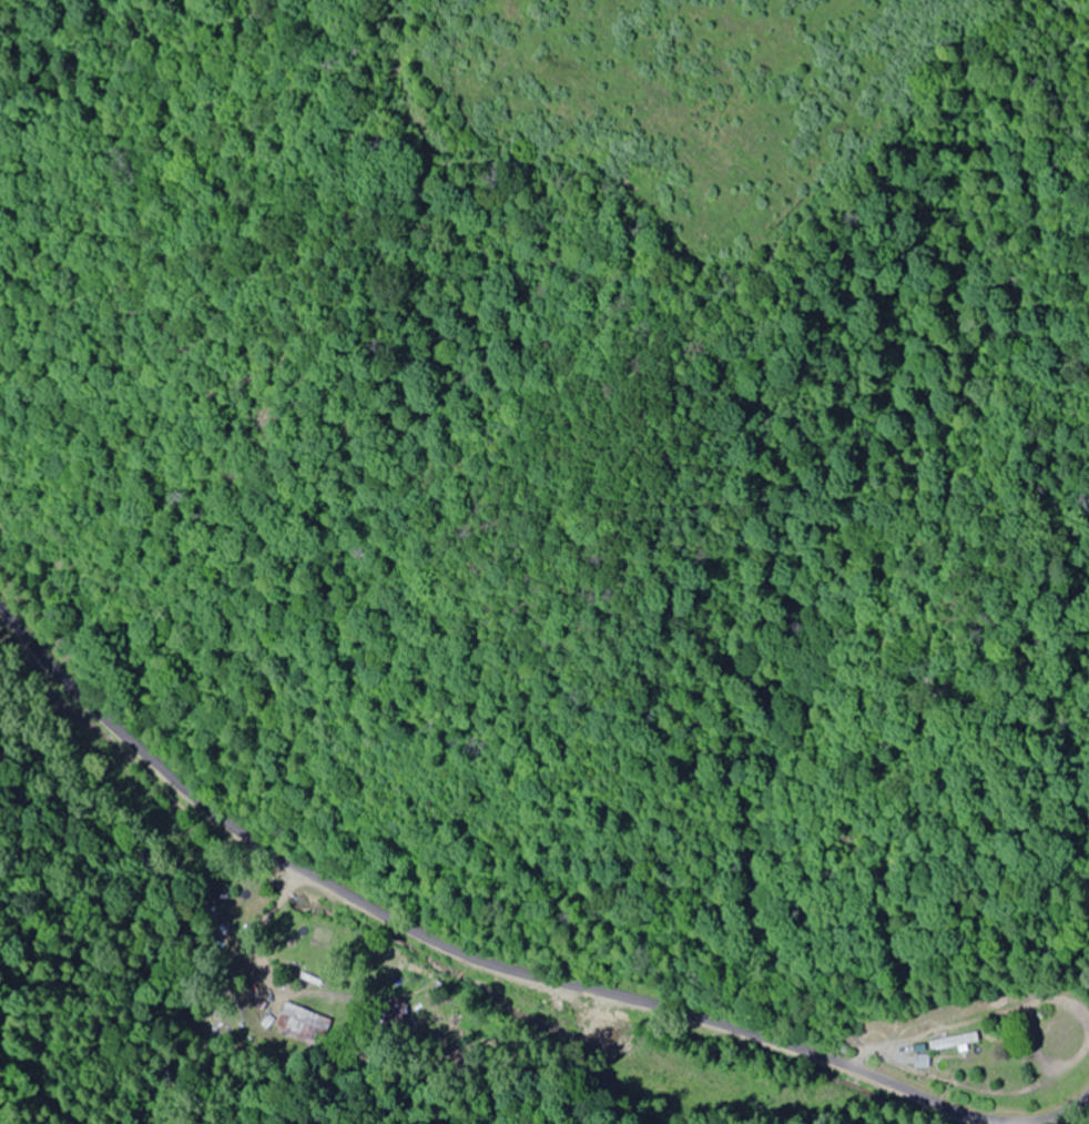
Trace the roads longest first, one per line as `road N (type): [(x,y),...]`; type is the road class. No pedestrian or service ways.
road 1 (residential): [(0,656),(102,763),(322,883),(879,1097),(993,1097),(1052,1067),(1088,1028)]

